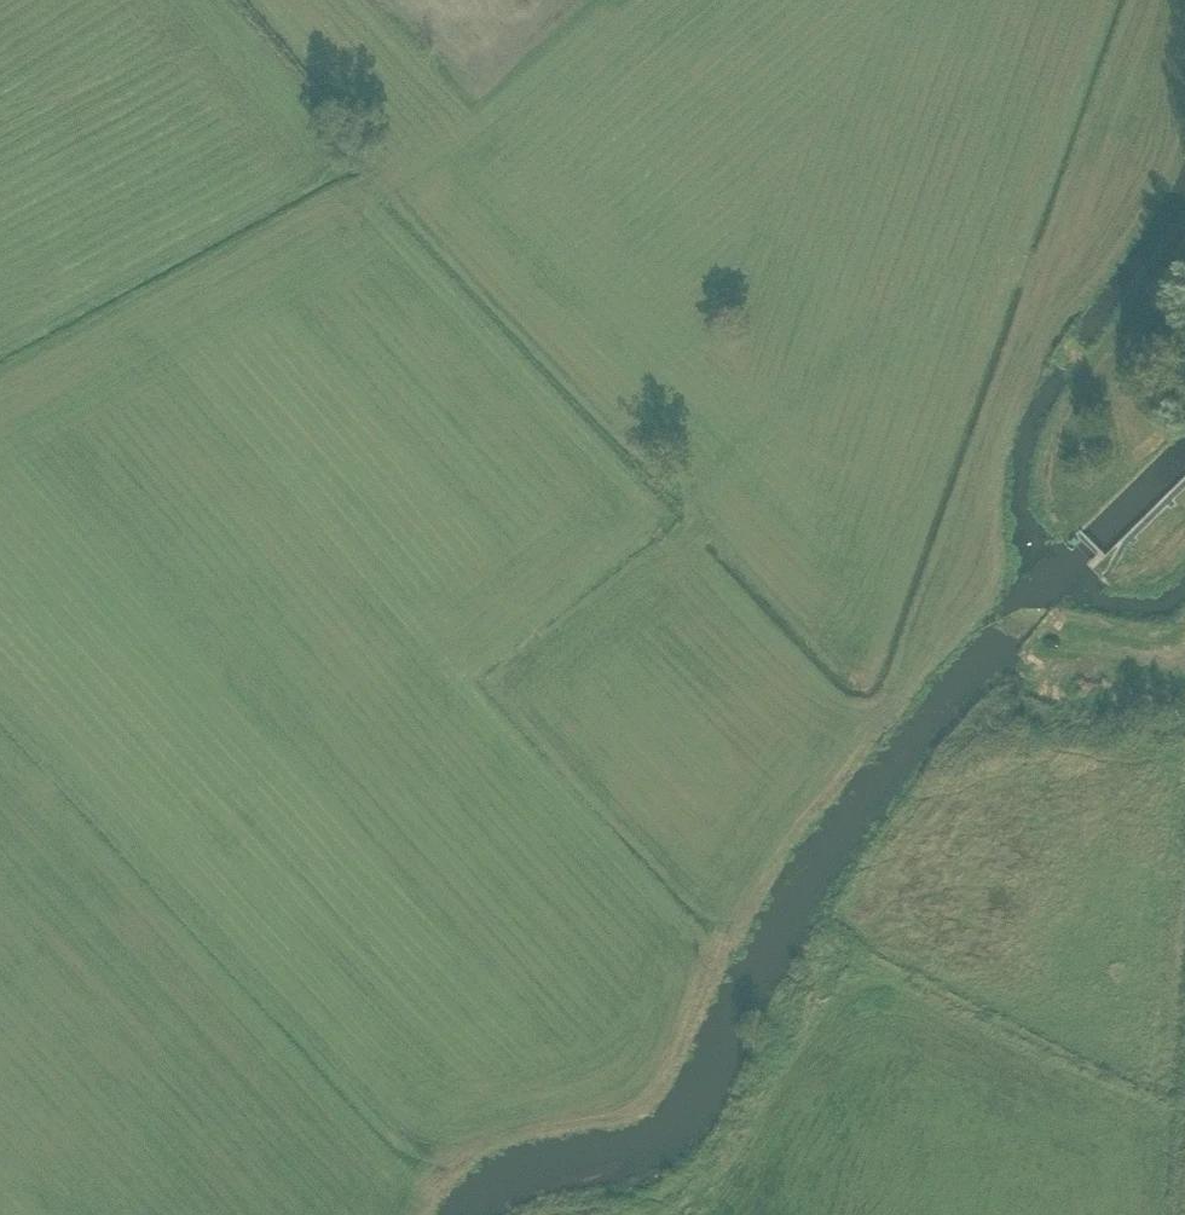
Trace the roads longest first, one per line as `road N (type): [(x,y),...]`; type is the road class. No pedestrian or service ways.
road 1 (track): [(1184,248),(1072,424),(1057,496),(1076,534)]

